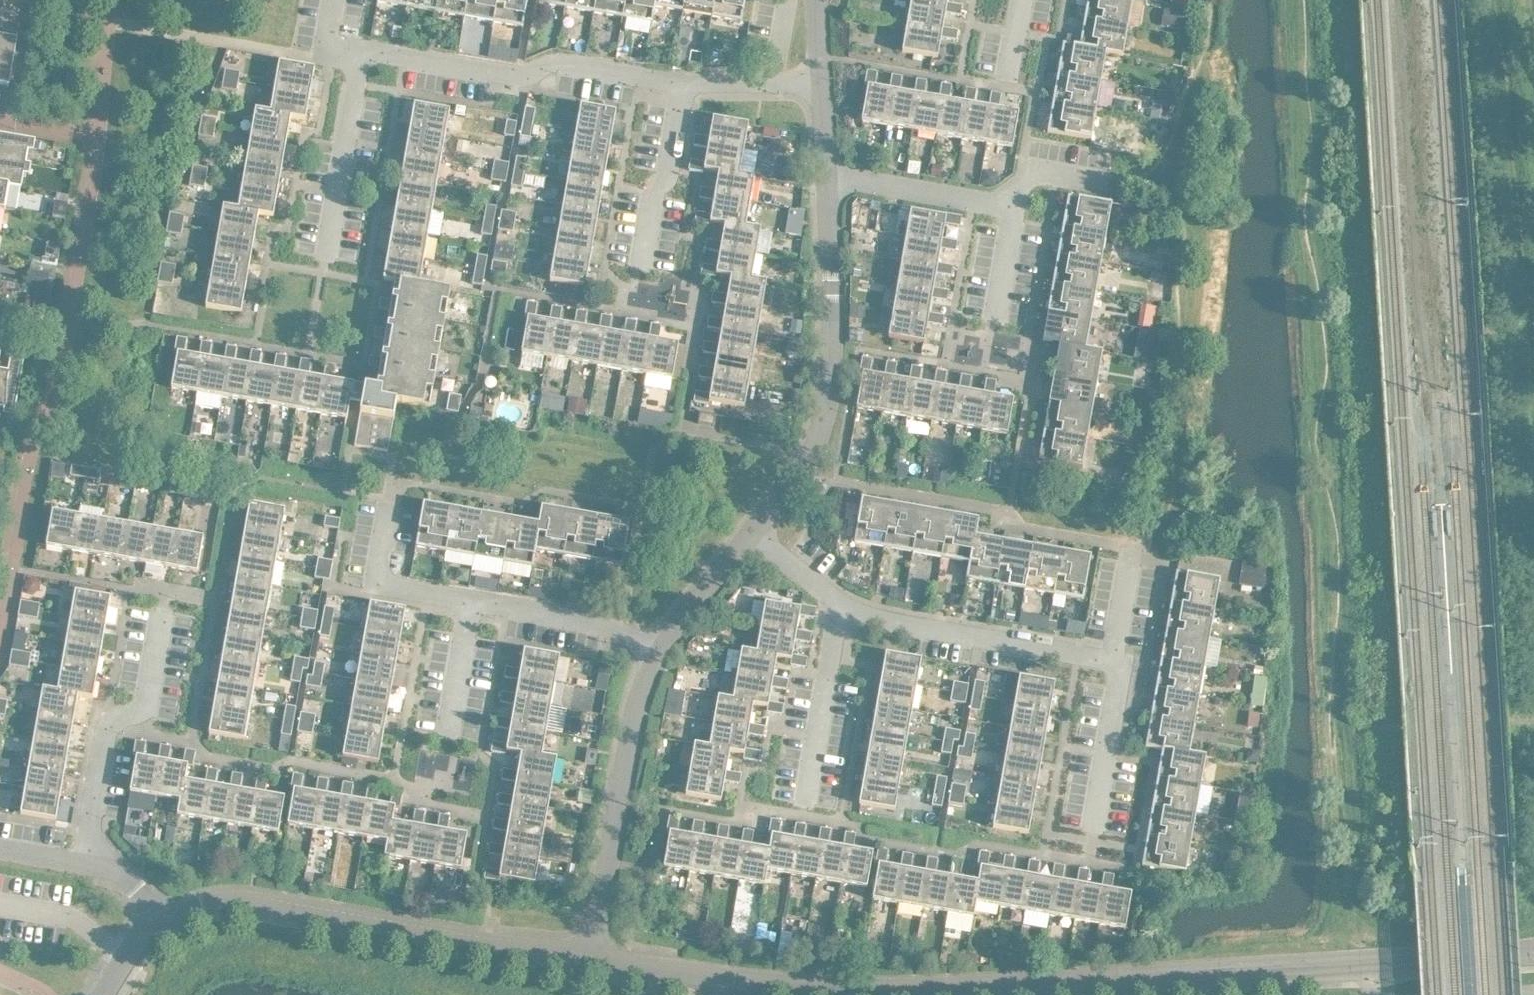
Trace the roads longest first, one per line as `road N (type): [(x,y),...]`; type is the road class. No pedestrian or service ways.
road 1 (tertiary): [(1533,948),(907,985),(727,976)]
road 2 (tertiary): [(594,956),(240,895),(170,914)]
road 3 (tertiary): [(759,525),(832,409),(838,370),(831,169)]
road 4 (residential): [(684,76),(562,59),(528,71),(361,50)]
road 5 (tertiary): [(594,956),(647,697),(668,642)]
road 6 (residential): [(91,857),(113,726),(152,698),(169,588)]
road 7 (residential): [(842,601),(882,615),(1116,655)]
road 8 (residential): [(361,50),(328,254)]
road 9 (residential): [(473,596),(668,642)]
road 10 (residential): [(842,601),(810,798)]
road 11 (residential): [(1019,202),(831,169)]
road 12 (residential): [(1116,655),(1128,657),(1096,827)]
road 13 (residential): [(658,248),(684,76)]
road 14 (residential): [(395,508),(383,580),(473,596)]
road 15 (tertiary): [(668,642),(759,525)]
road 16 (residential): [(823,76),(684,76)]
road 17 (residential): [(473,596),(453,733)]
road 18 (tertiary): [(727,976),(594,956)]

